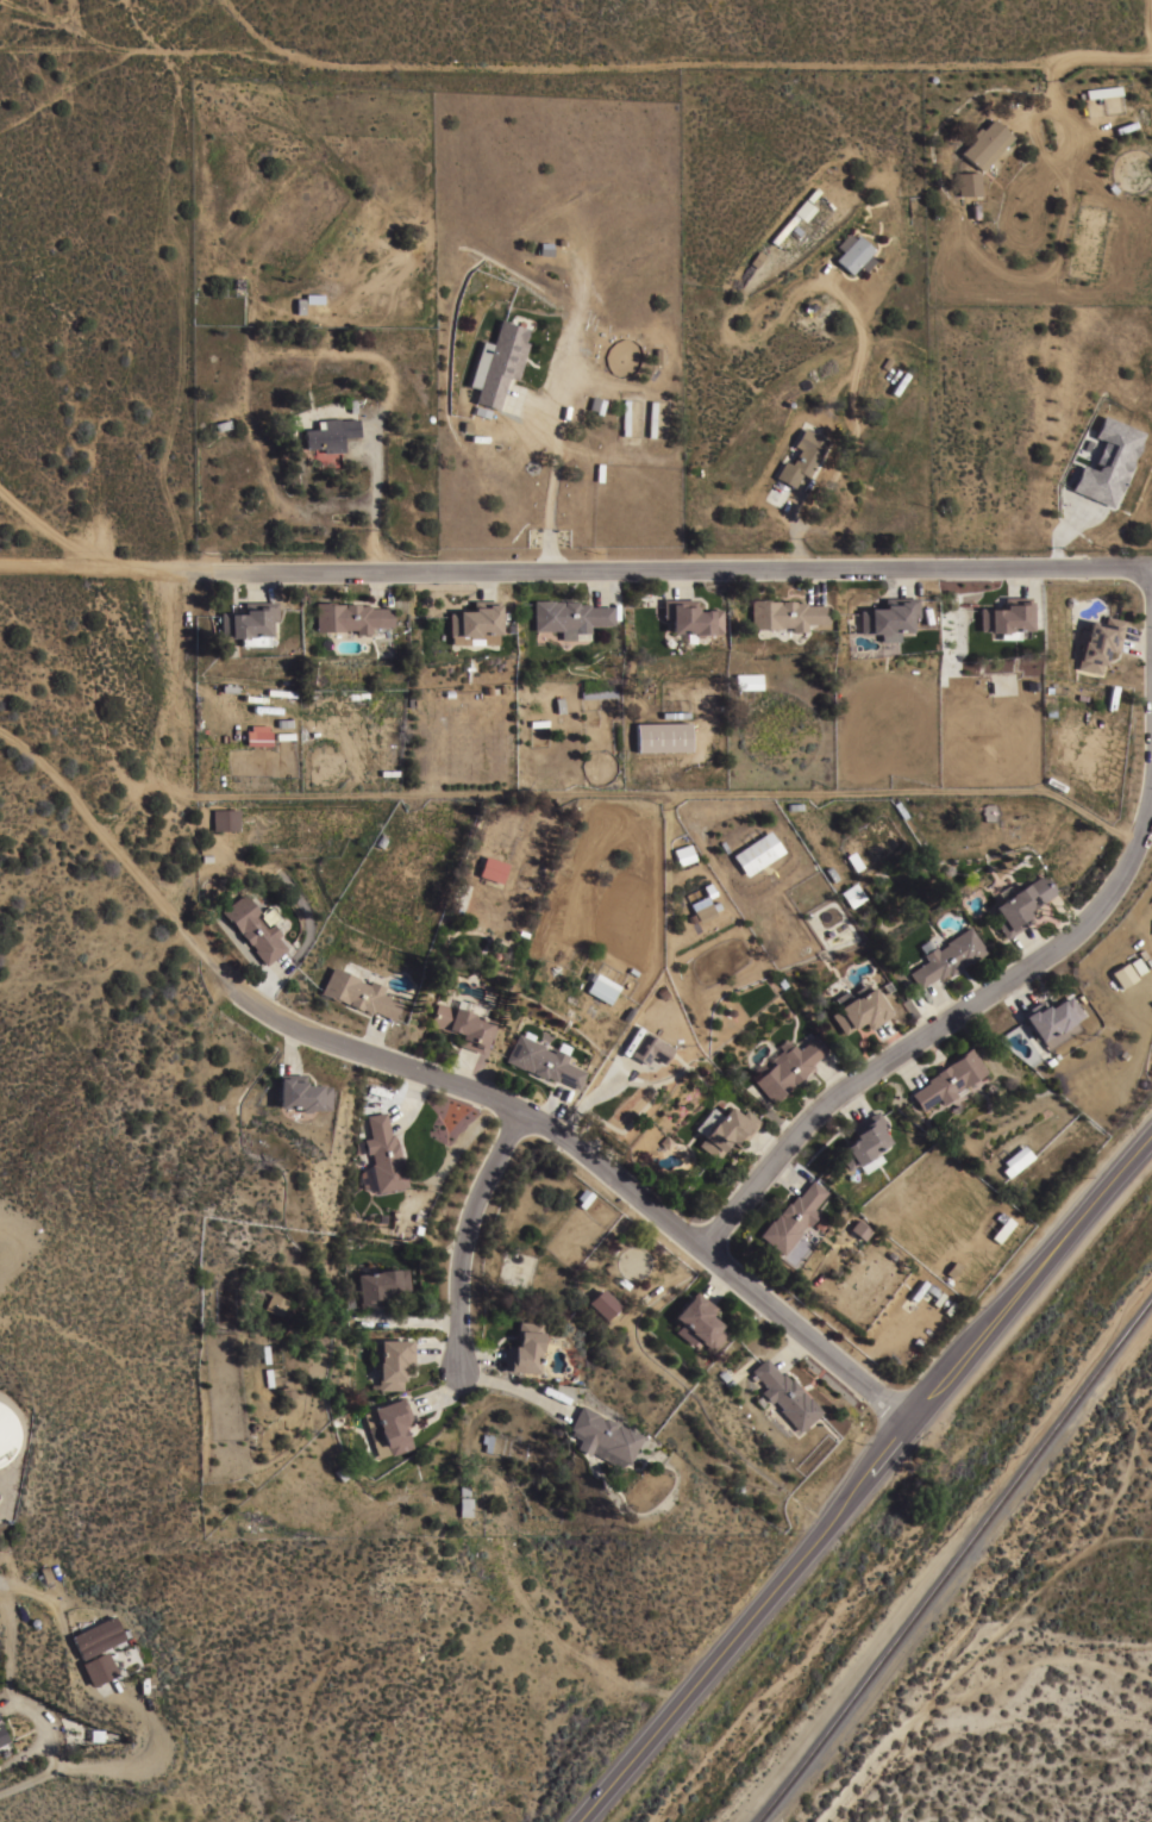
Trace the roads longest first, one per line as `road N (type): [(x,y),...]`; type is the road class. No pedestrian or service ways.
road 1 (track): [(1063,57),(920,65),(355,67),(237,48),(124,51),(0,0)]
road 2 (residential): [(1151,568),(179,573)]
road 3 (secondary): [(577,1821),(734,1643),(1000,1303),(1151,1138)]
road 4 (residential): [(233,991),(301,1032),(553,1131),(907,1417)]
road 5 (residential): [(700,1248),(841,1087),(996,988),(1109,896),(1131,861),(1151,774)]
road 6 (track): [(0,736),(44,763),(233,991)]
road 7 (track): [(106,836),(175,749),(179,573)]
road 8 (residential): [(520,1113),(458,1255),(457,1372)]
road 9 (track): [(179,573),(0,567)]

